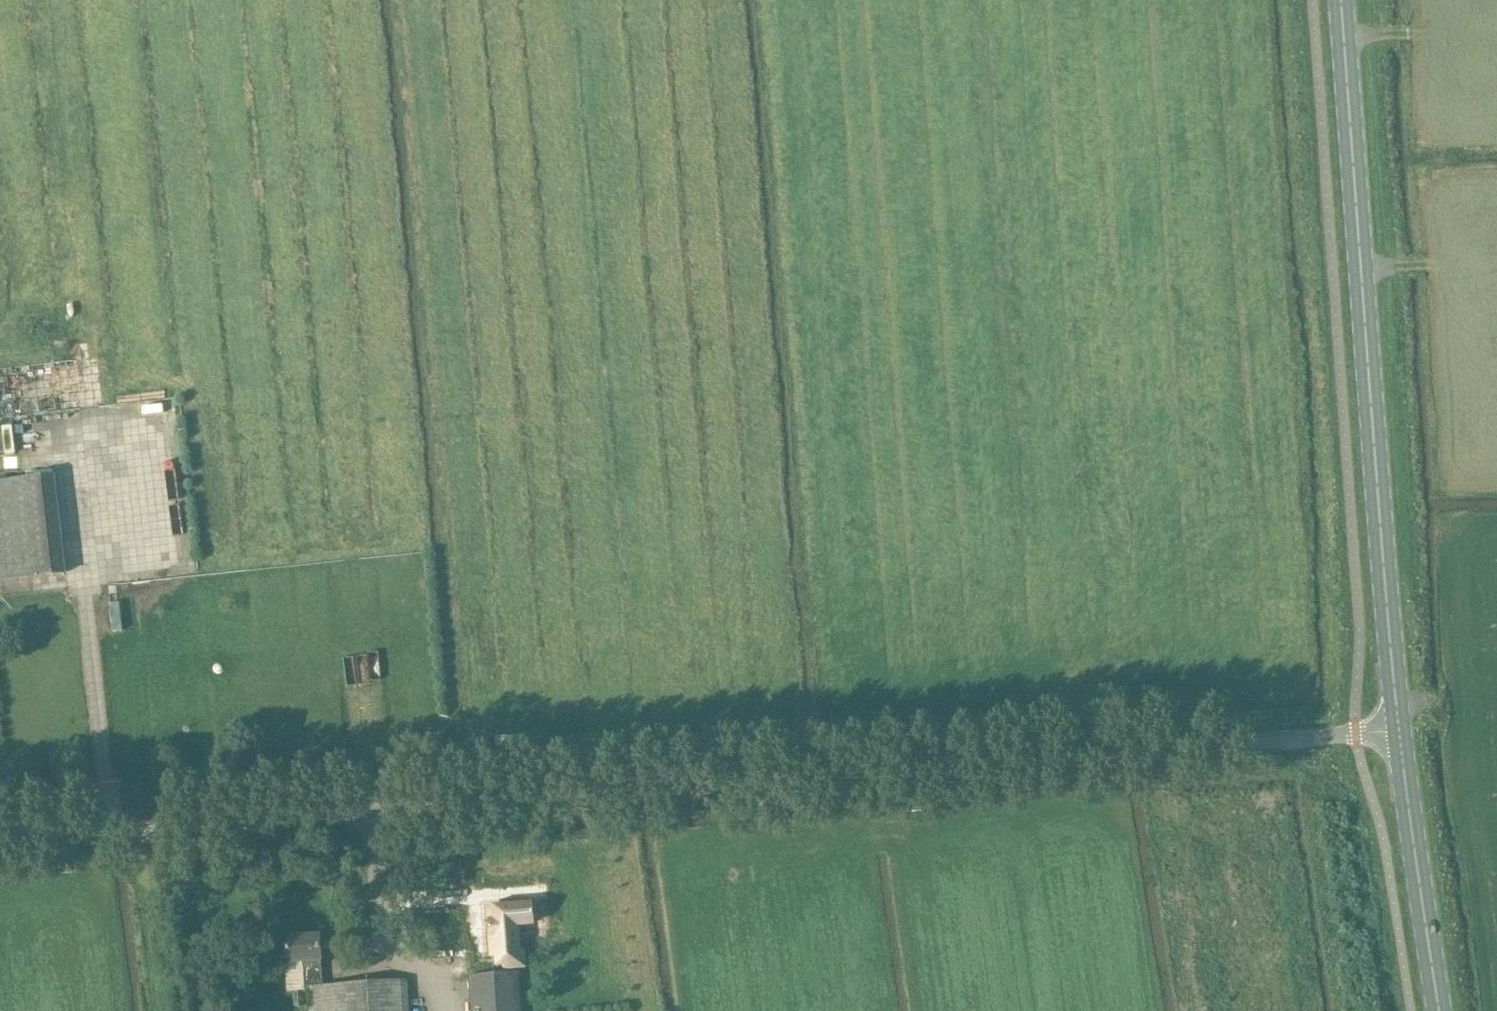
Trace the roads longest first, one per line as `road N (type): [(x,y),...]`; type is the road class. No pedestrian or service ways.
road 1 (unclassified): [(0,851),(1399,732)]
road 2 (primary): [(1399,732),(1340,0)]
road 3 (primary): [(1439,1010),(1399,732)]

